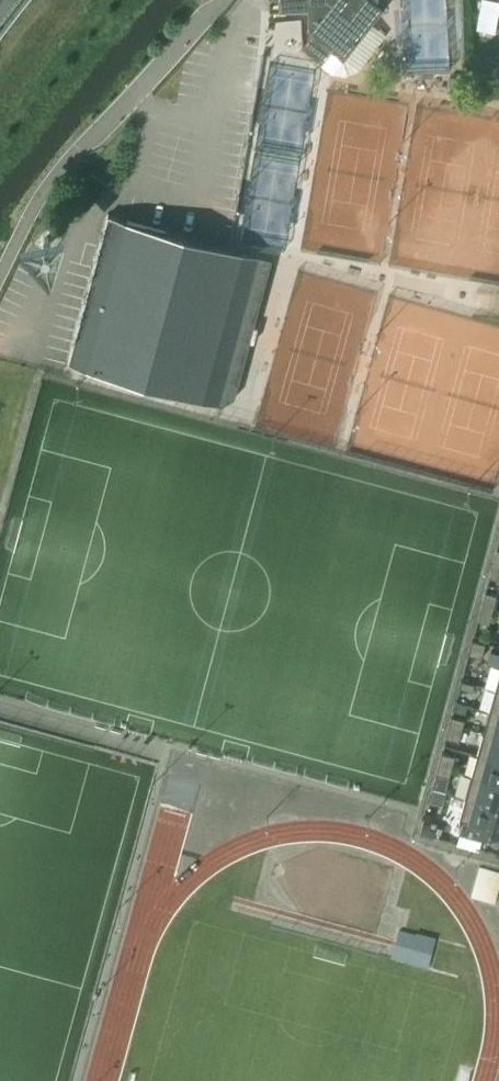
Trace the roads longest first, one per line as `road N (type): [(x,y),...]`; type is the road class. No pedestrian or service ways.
road 1 (unclassified): [(223,0),(70,161),(0,271)]

